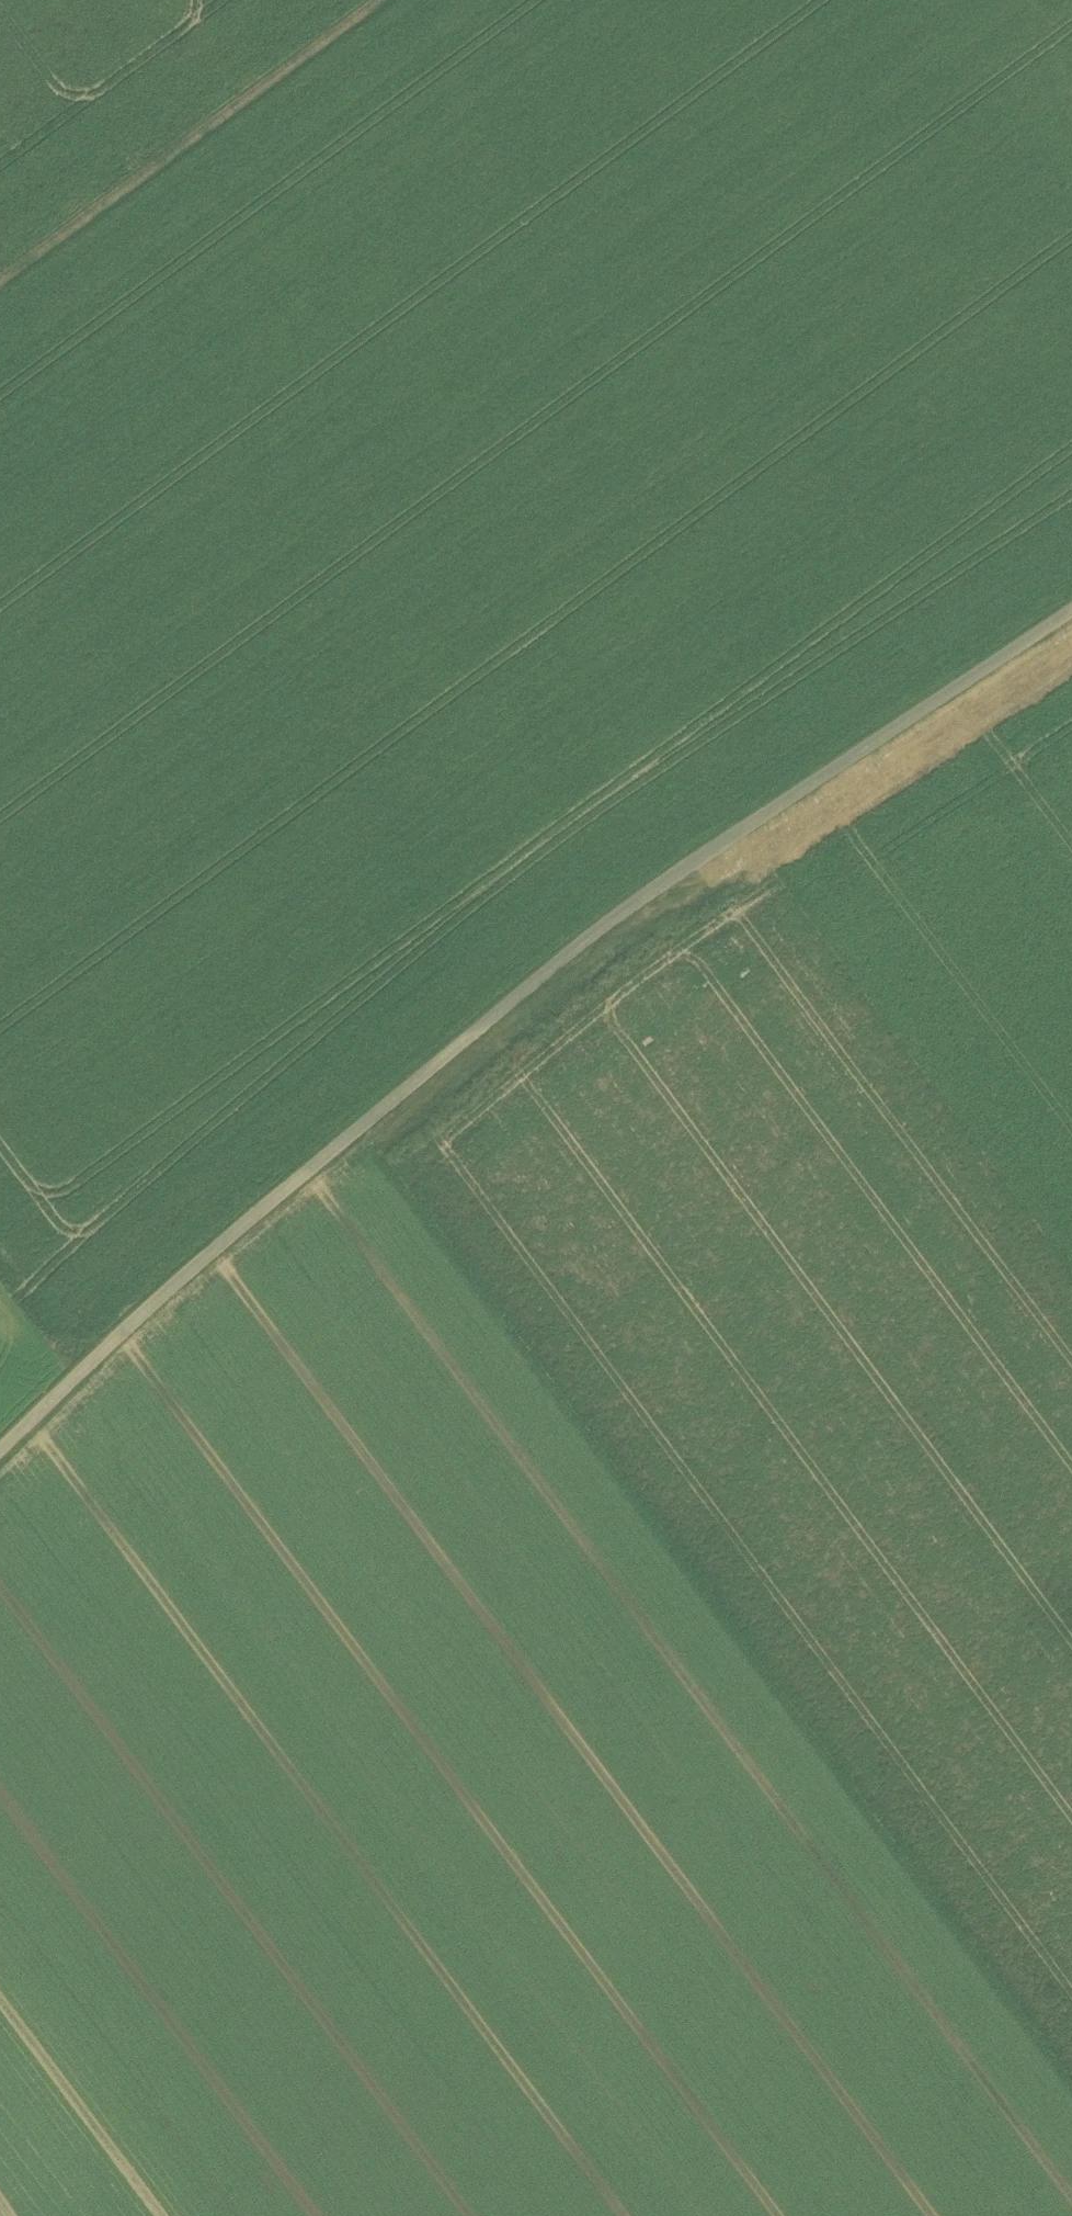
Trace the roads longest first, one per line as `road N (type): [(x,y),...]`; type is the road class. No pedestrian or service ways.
road 1 (unclassified): [(0,1466),(133,1327),(608,921),(1071,619)]
road 2 (track): [(0,286),(387,0)]

